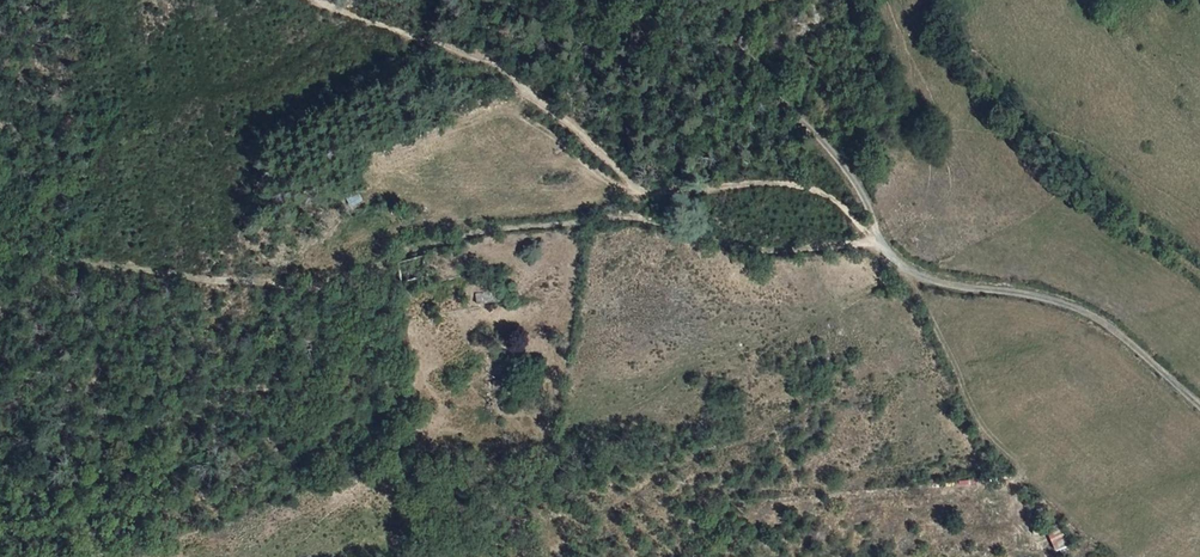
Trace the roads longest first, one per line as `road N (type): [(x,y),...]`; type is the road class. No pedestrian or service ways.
road 1 (track): [(0,247),(74,263),(328,282),(500,230),(622,217),(788,250),(875,243)]
road 2 (track): [(331,0),(489,55),(633,186),(784,181),(834,196),(875,243)]
road 3 (track): [(718,0),(767,77),(842,162),(876,215),(875,243)]

